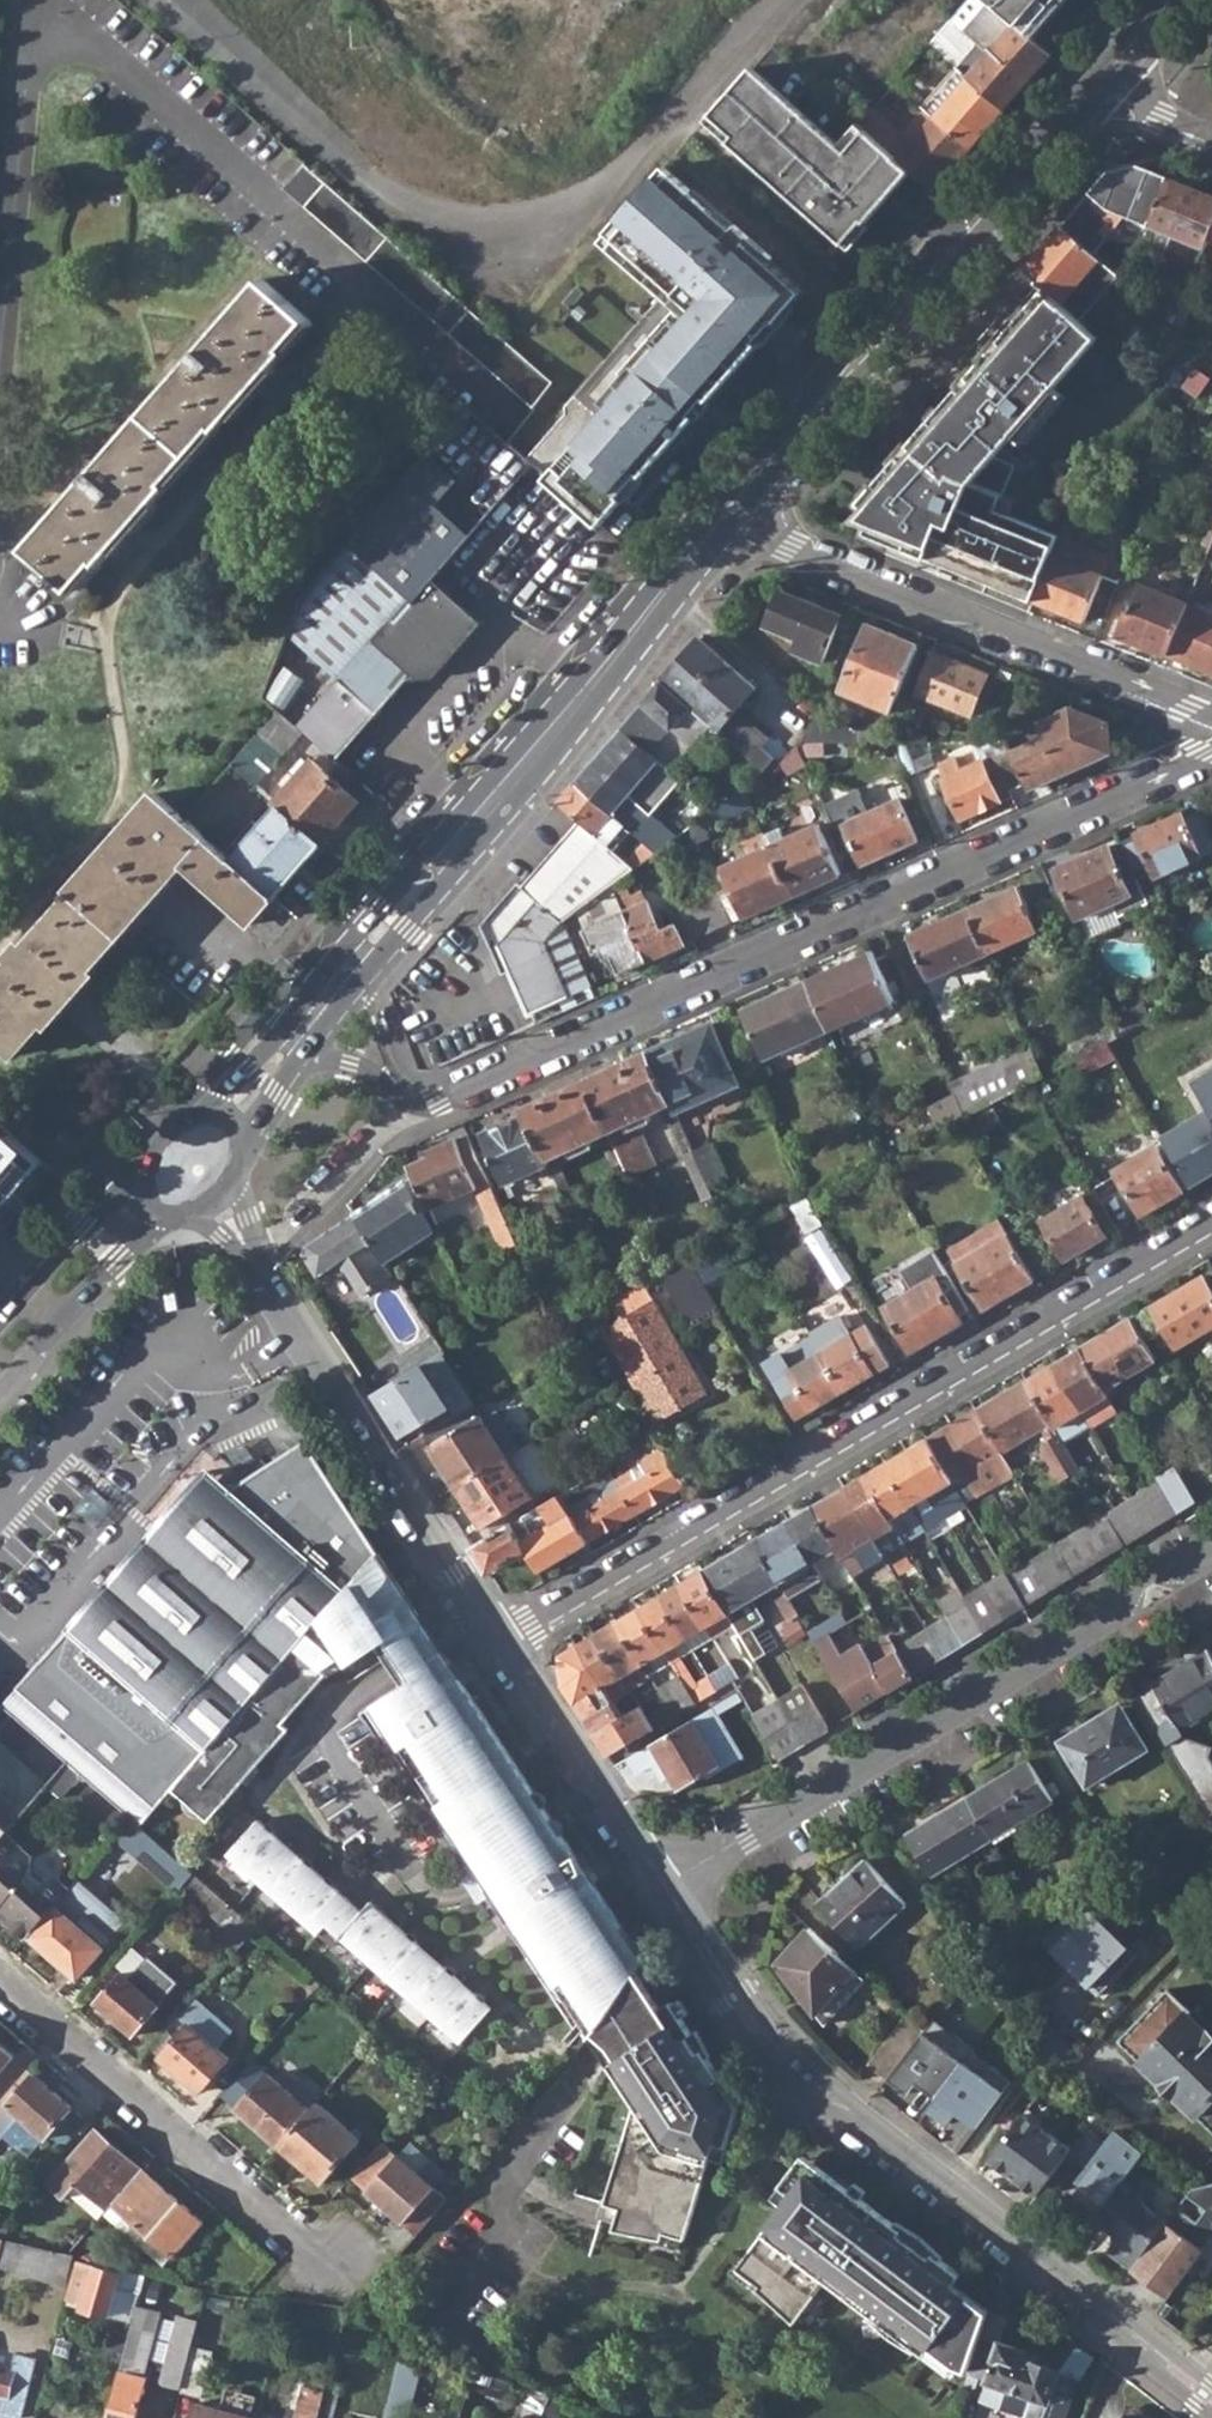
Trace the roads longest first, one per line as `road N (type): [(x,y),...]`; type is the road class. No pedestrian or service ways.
road 1 (residential): [(412,1101),(438,1103),(1211,752)]
road 2 (residential): [(1211,1223),(502,1640)]
road 3 (residential): [(154,0),(376,185),(437,216),(486,221),(536,215),(590,192),(636,155),(777,0)]
road 4 (residential): [(667,1886),(786,2064),(1211,2402)]
road 5 (primary): [(726,522),(288,1049)]
road 6 (residential): [(667,1886),(1211,1558)]
road 7 (primary): [(1095,101),(726,522)]
road 8 (residential): [(726,522),(907,606),(1211,720)]
road 9 (residential): [(256,1266),(502,1640)]
road 10 (residential): [(0,1982),(320,2260)]
road 11 (residential): [(502,1640),(667,1886)]
road 12 (primary): [(0,1383),(162,1216)]
road 13 (residential): [(412,1101),(256,1266)]
road 14 (primary): [(141,1177),(86,1225),(0,1332)]
road 15 (residential): [(288,1049),(351,1063),(412,1101)]
road 16 (primary): [(1184,0),(1095,101)]
road 17 (residential): [(1211,148),(1095,101)]
road 18 (primary): [(229,1120),(204,1113),(171,1123),(149,1148),(141,1177)]

